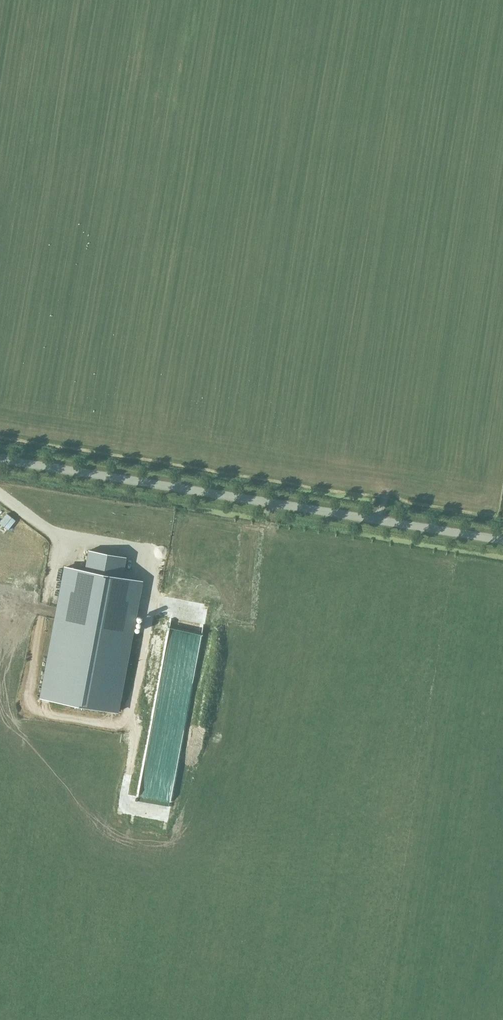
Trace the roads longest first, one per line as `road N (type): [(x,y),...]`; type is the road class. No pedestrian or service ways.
road 1 (unclassified): [(502,549),(0,467)]

